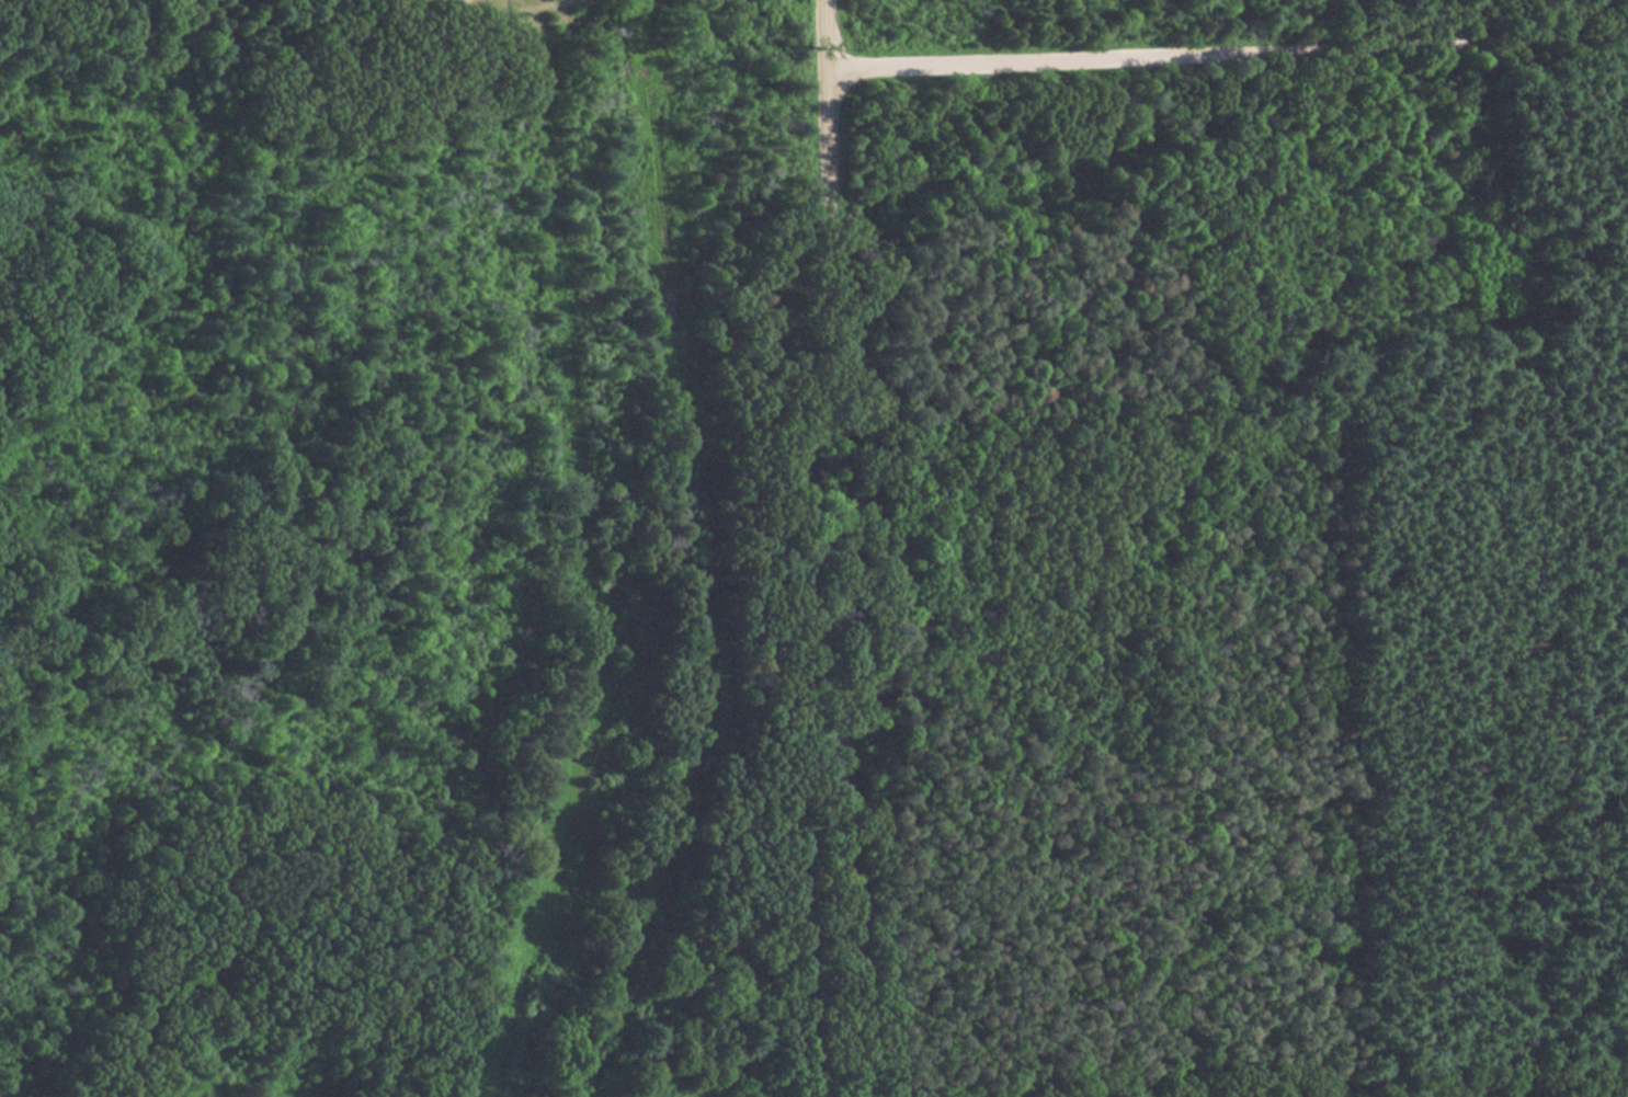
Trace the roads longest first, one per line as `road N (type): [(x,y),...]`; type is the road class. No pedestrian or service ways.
road 1 (residential): [(846,1096),(827,0)]
road 2 (residential): [(1627,35),(829,66)]

